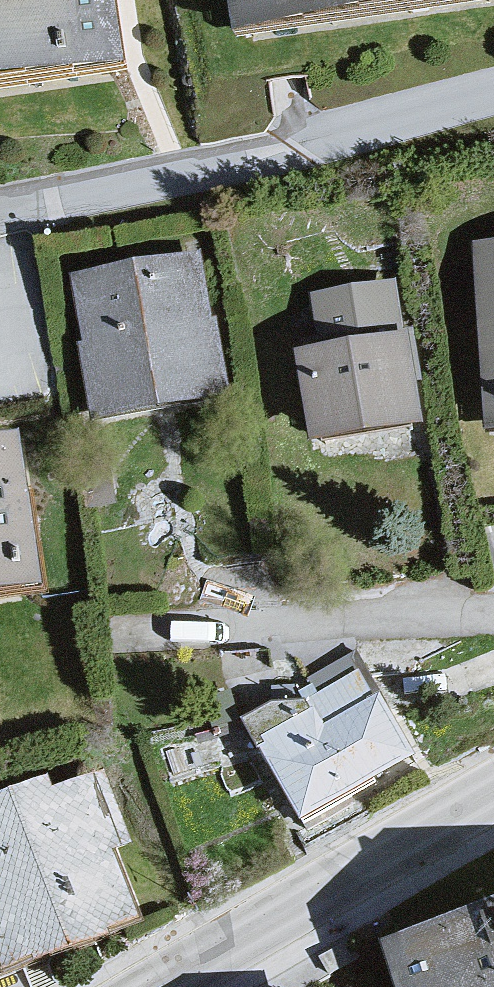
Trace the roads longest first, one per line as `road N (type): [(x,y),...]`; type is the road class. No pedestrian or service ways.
road 1 (residential): [(493,110),(215,177),(0,217)]
road 2 (tertiary): [(152,986),(493,791)]

